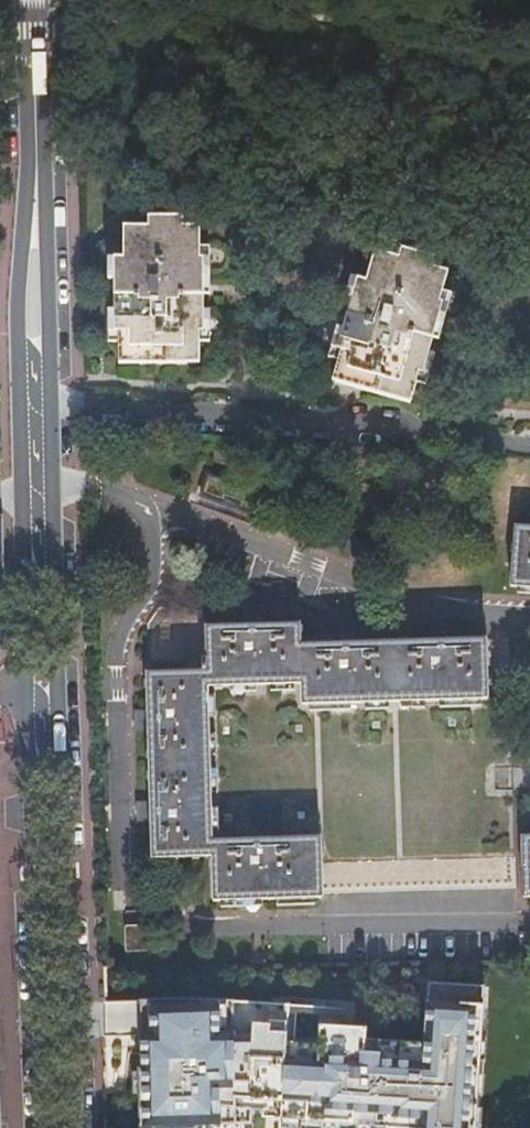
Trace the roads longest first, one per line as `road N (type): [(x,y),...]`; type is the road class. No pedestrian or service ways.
road 1 (residential): [(137,504),(148,528),(150,574),(120,629),(114,667),(124,875),(162,914),(194,927),(529,923)]
road 2 (tertiary): [(45,480),(33,0)]
road 3 (tertiary): [(67,1127),(52,702)]
road 4 (track): [(120,29),(529,63)]
road 5 (residential): [(406,597),(137,504)]
road 6 (tertiary): [(52,702),(45,480)]
road 7 (residential): [(529,616),(406,597)]

